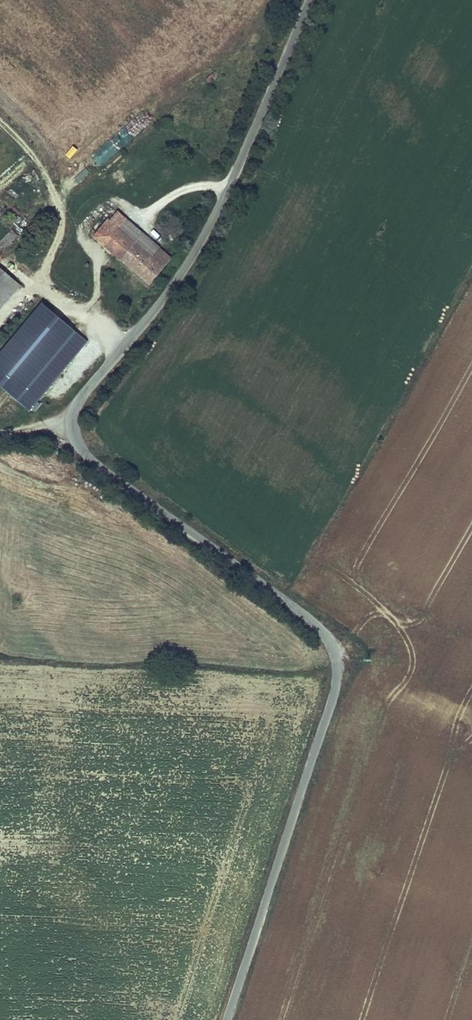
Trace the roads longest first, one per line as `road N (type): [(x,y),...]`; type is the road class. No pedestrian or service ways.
road 1 (unclassified): [(227,1019),(330,705),(335,653),(312,624),(97,467),(71,425),(76,406),(150,318),(202,239),(308,0)]
road 2 (track): [(0,122),(29,150),(61,210),(37,286)]

